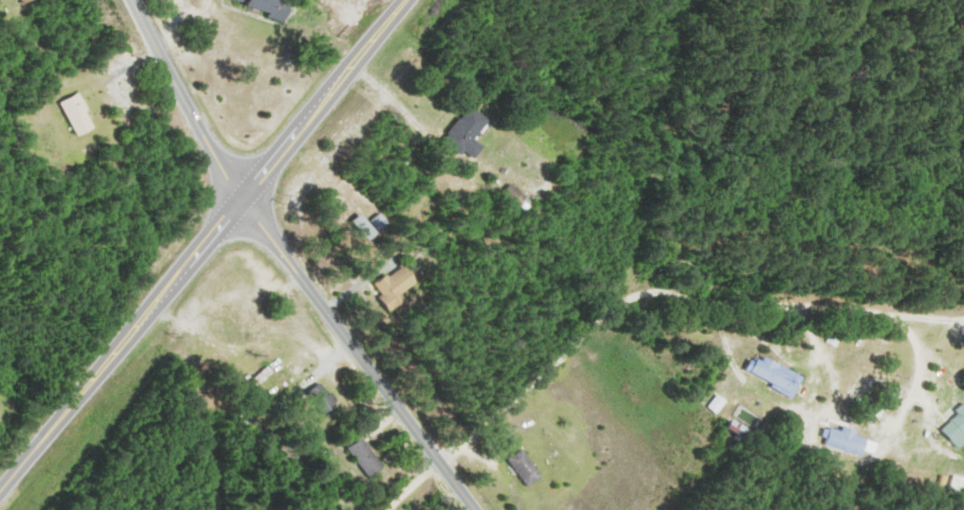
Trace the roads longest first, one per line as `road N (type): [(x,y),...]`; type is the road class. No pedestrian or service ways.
road 1 (trunk): [(0,491),(404,0)]
road 2 (residential): [(475,509),(240,201),(132,0)]

